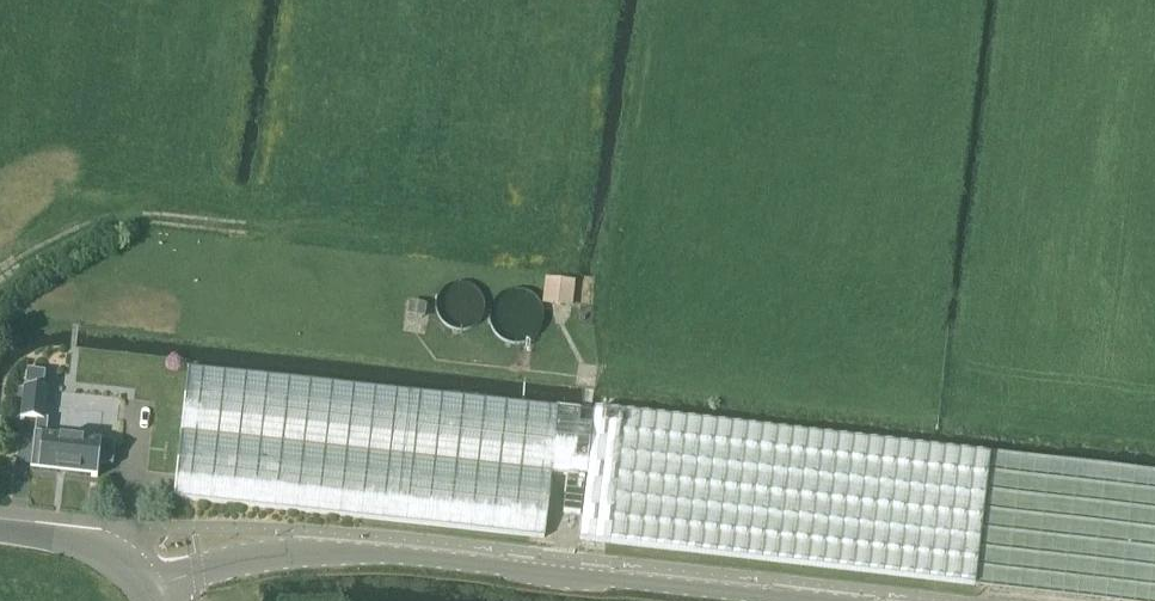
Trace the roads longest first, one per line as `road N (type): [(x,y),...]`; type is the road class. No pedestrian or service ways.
road 1 (tertiary): [(808,600),(322,553),(280,553),(154,586)]
road 2 (track): [(552,260),(129,217),(69,230),(0,276)]
road 3 (tertiary): [(154,586),(143,567),(116,551),(0,530)]
road 4 (track): [(992,406),(1154,425)]

